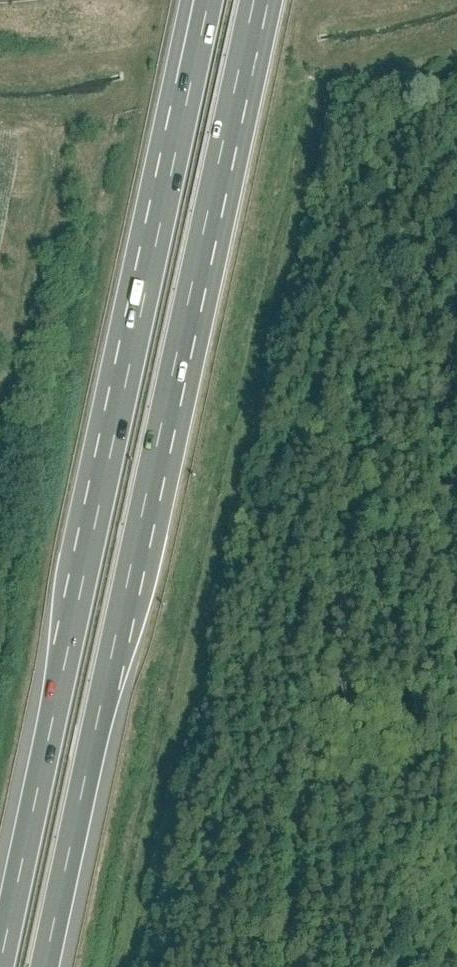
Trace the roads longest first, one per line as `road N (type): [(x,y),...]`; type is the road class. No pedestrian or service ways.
road 1 (motorway): [(45,966),(257,0)]
road 2 (motorway): [(210,0),(0,966)]

